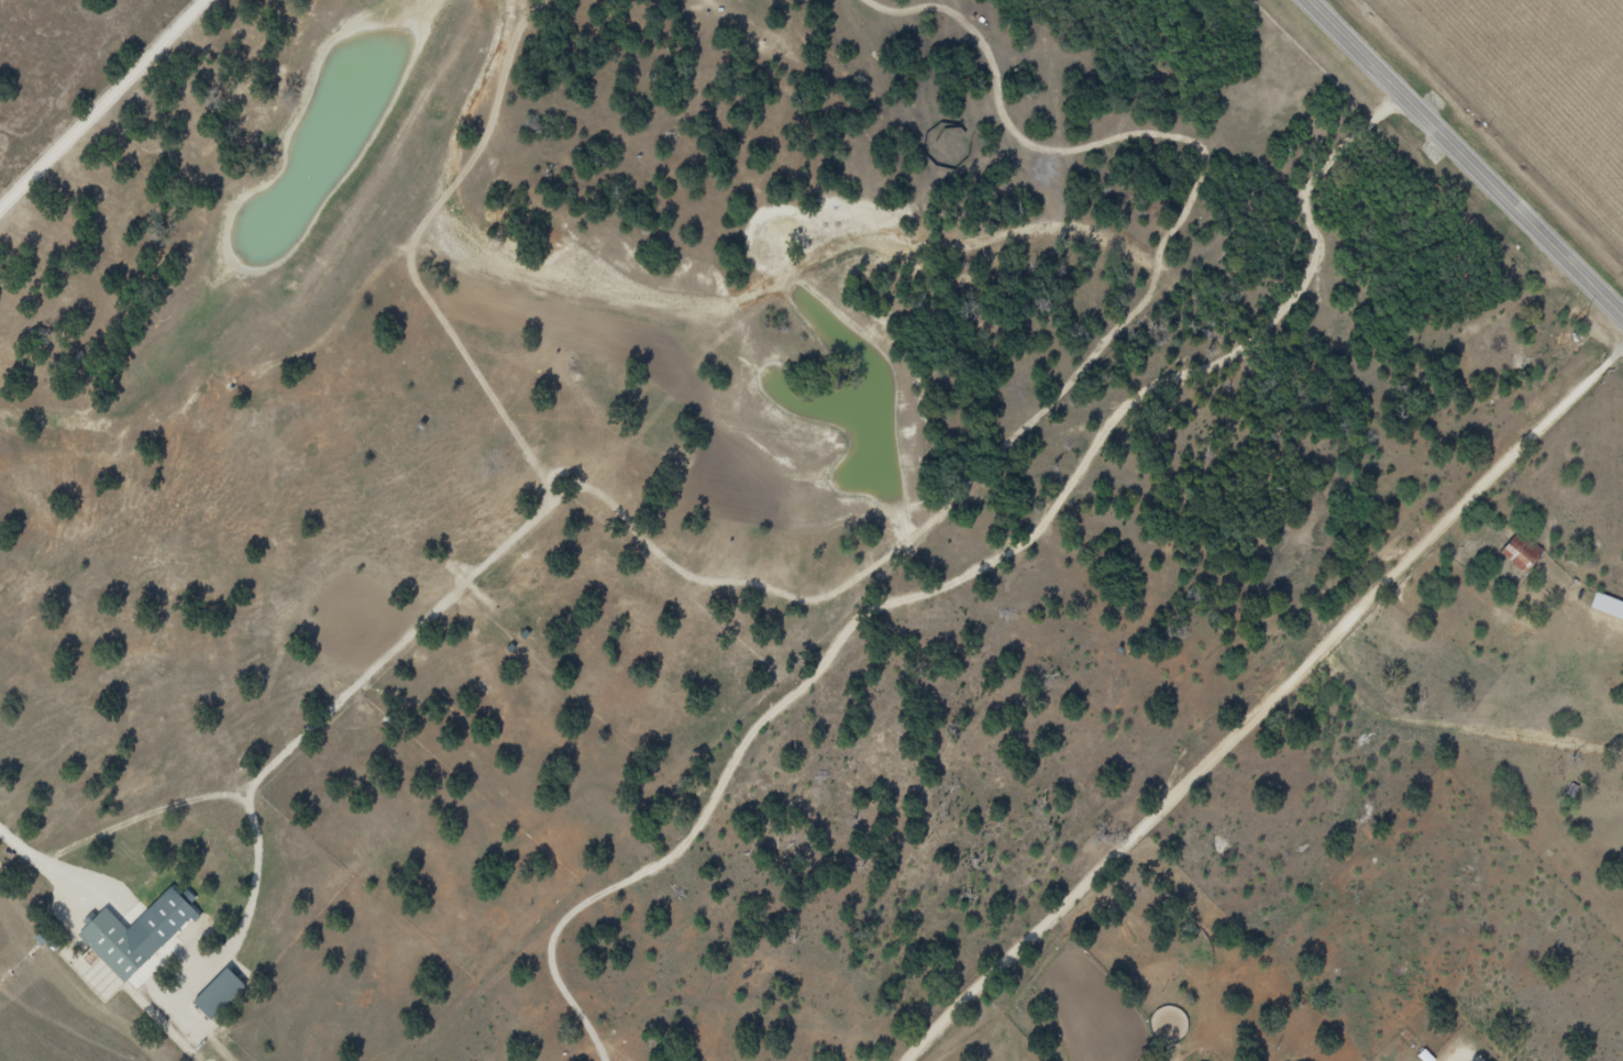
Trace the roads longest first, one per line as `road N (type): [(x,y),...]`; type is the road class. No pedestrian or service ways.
road 1 (residential): [(1622,365),(922,1060)]
road 2 (tertiary): [(1622,310),(1313,0)]

